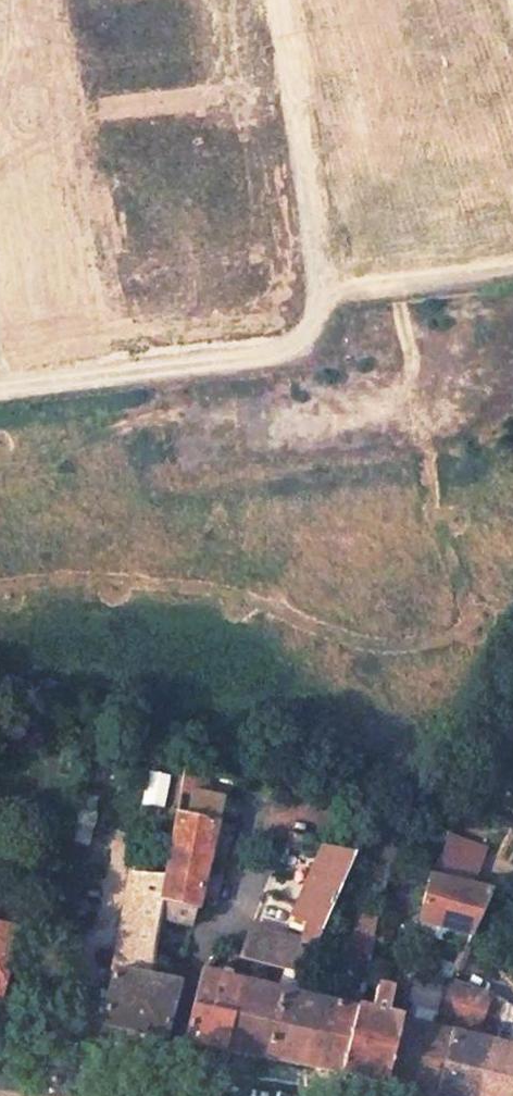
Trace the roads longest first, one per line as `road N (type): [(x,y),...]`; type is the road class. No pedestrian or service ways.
road 1 (residential): [(133,1095),(0,1076)]

